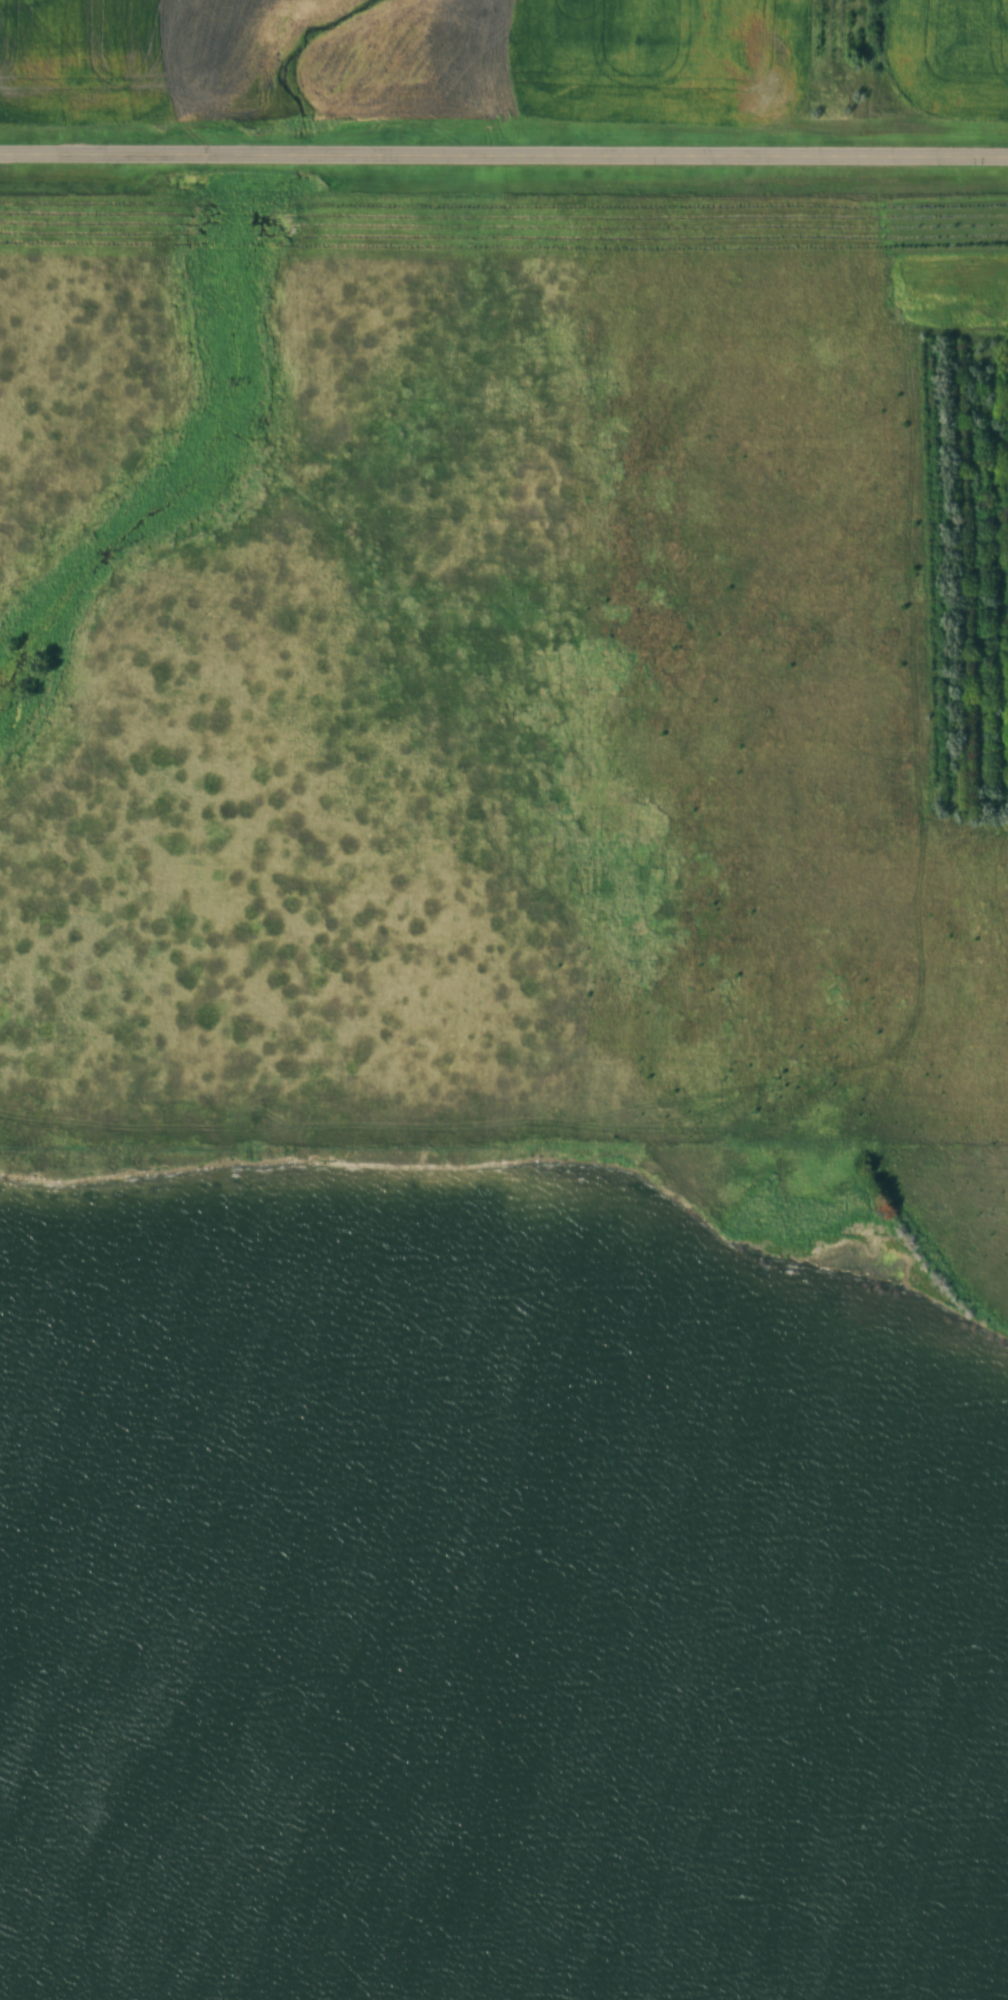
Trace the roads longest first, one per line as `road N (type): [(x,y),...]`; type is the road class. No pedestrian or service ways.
road 1 (tertiary): [(1007,156),(0,152)]

